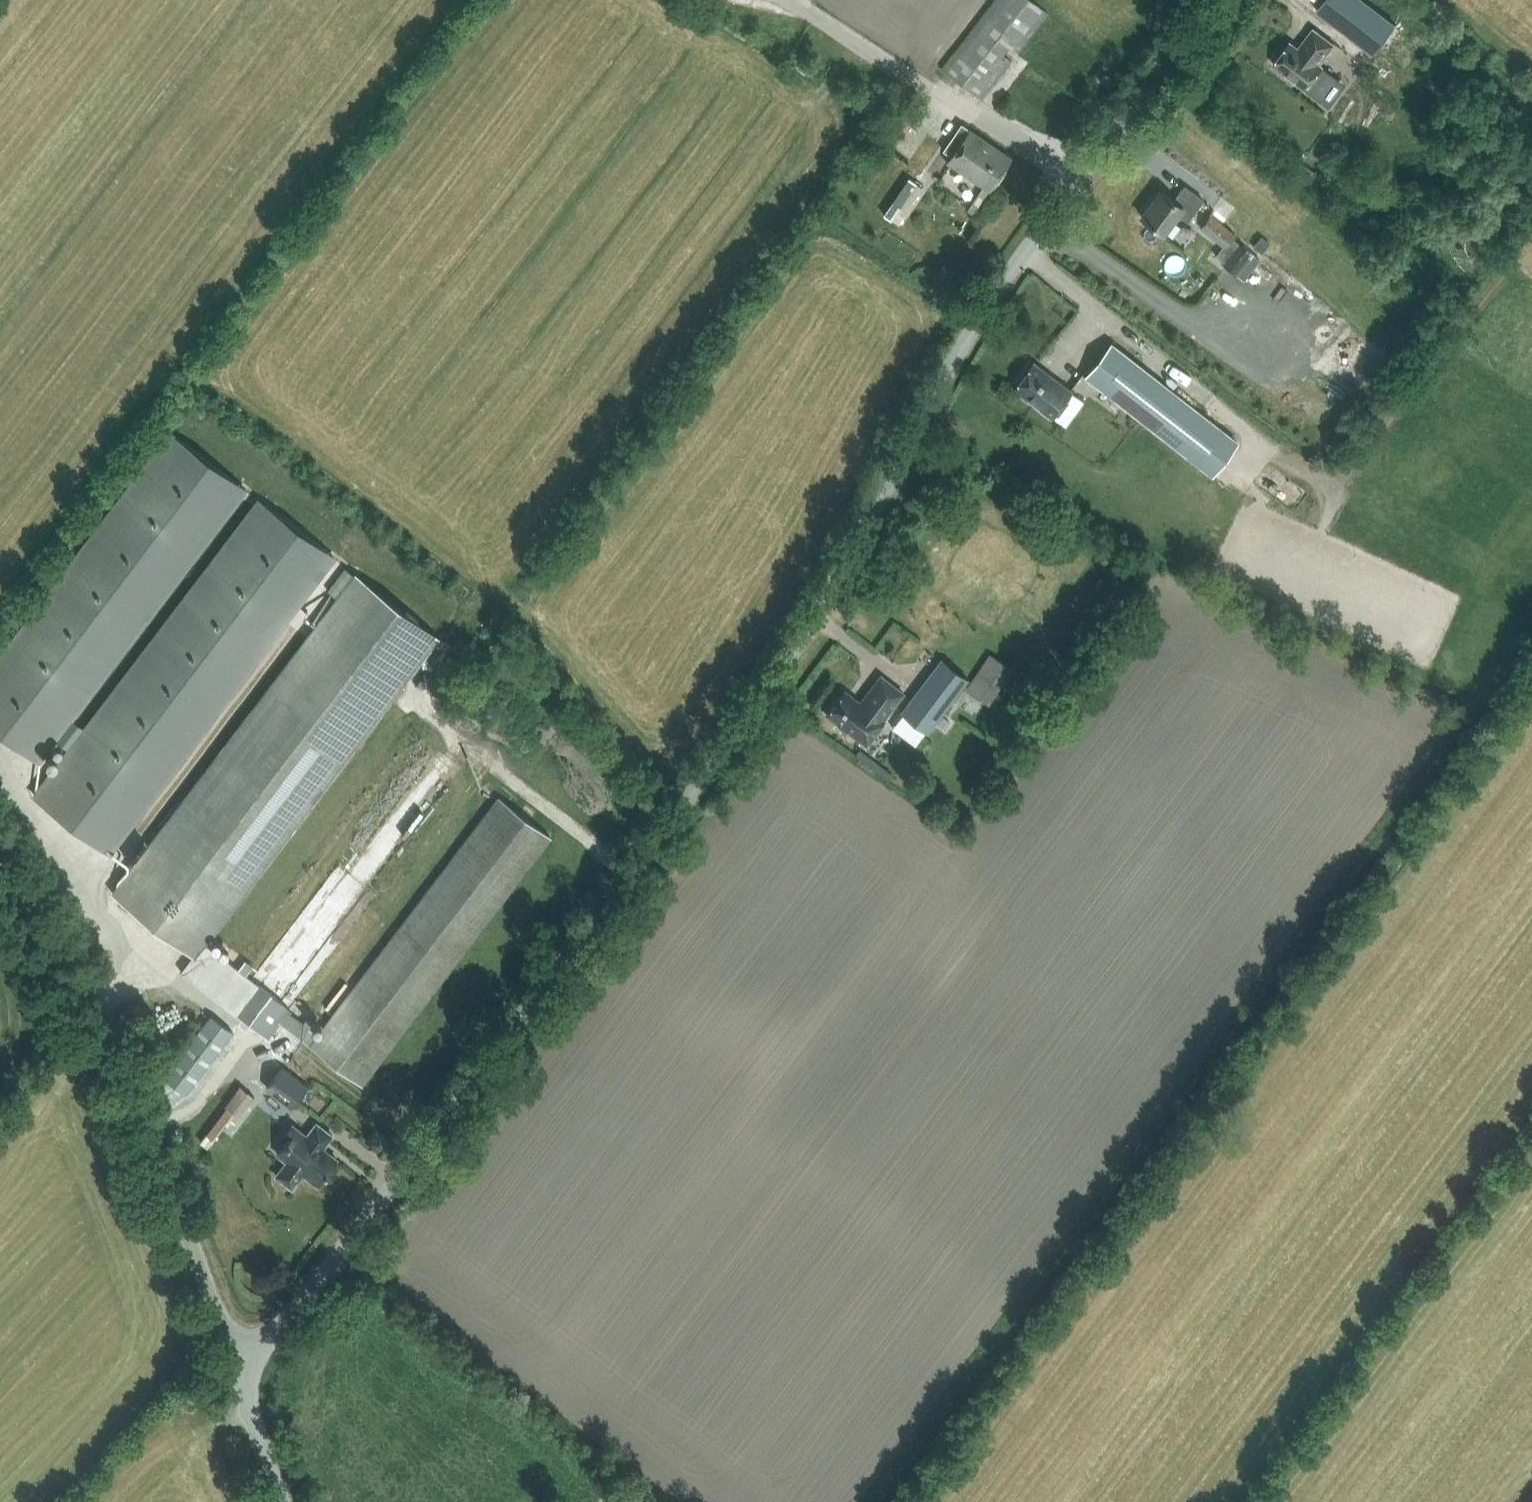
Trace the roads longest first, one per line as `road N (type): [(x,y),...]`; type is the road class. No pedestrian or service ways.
road 1 (unclassified): [(241,1380),(765,697),(1007,280),(1213,0)]
road 2 (tertiary): [(241,1380),(165,1166),(41,953),(0,900)]
road 3 (tertiary): [(283,1501),(241,1380)]

